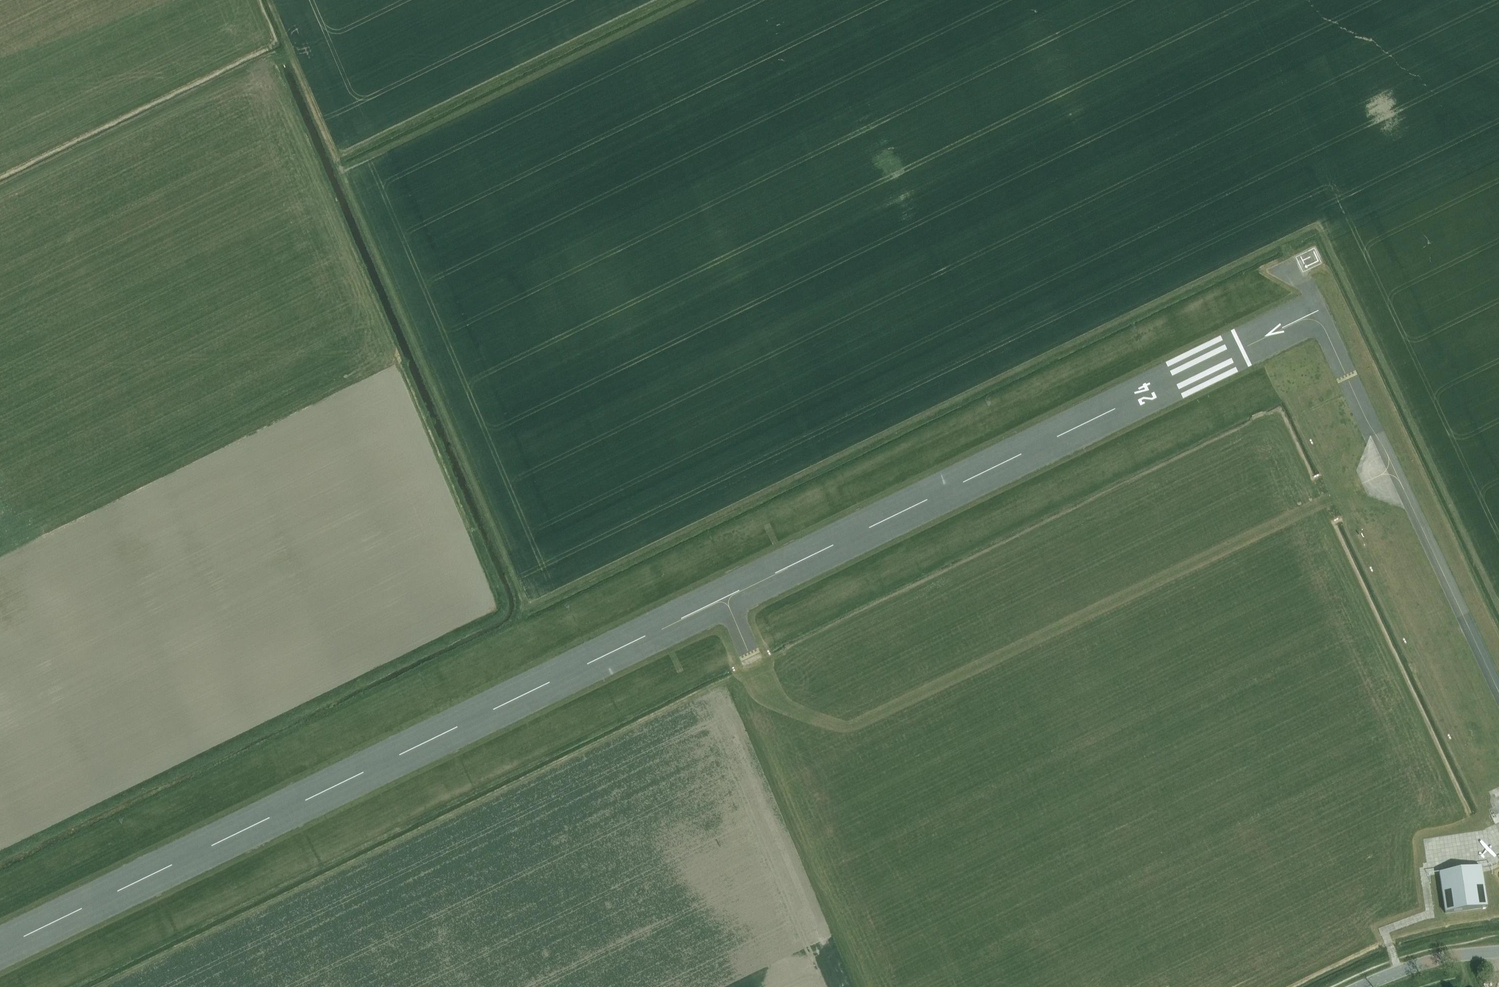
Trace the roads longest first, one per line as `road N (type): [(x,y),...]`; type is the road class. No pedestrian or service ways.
road 1 (unclassified): [(1363,986),(1429,962),(1498,952)]

